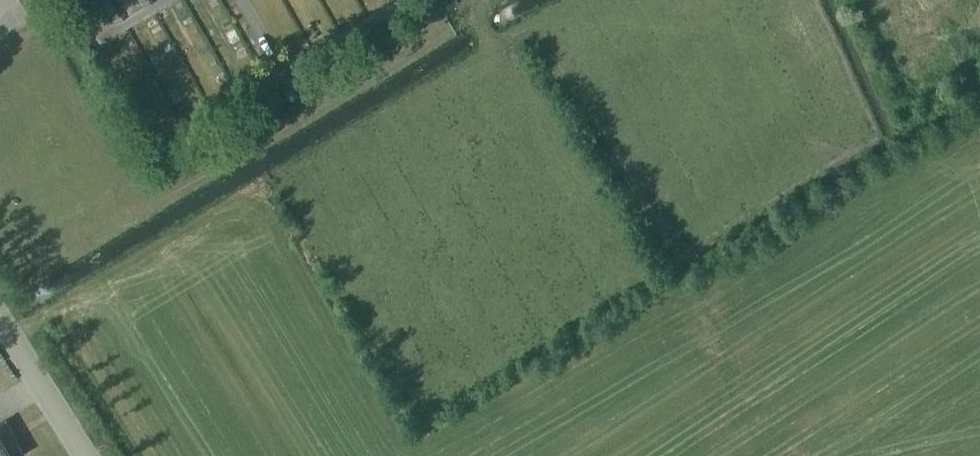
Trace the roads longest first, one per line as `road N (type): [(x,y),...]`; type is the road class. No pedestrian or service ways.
road 1 (unclassified): [(86,455),(0,321)]

